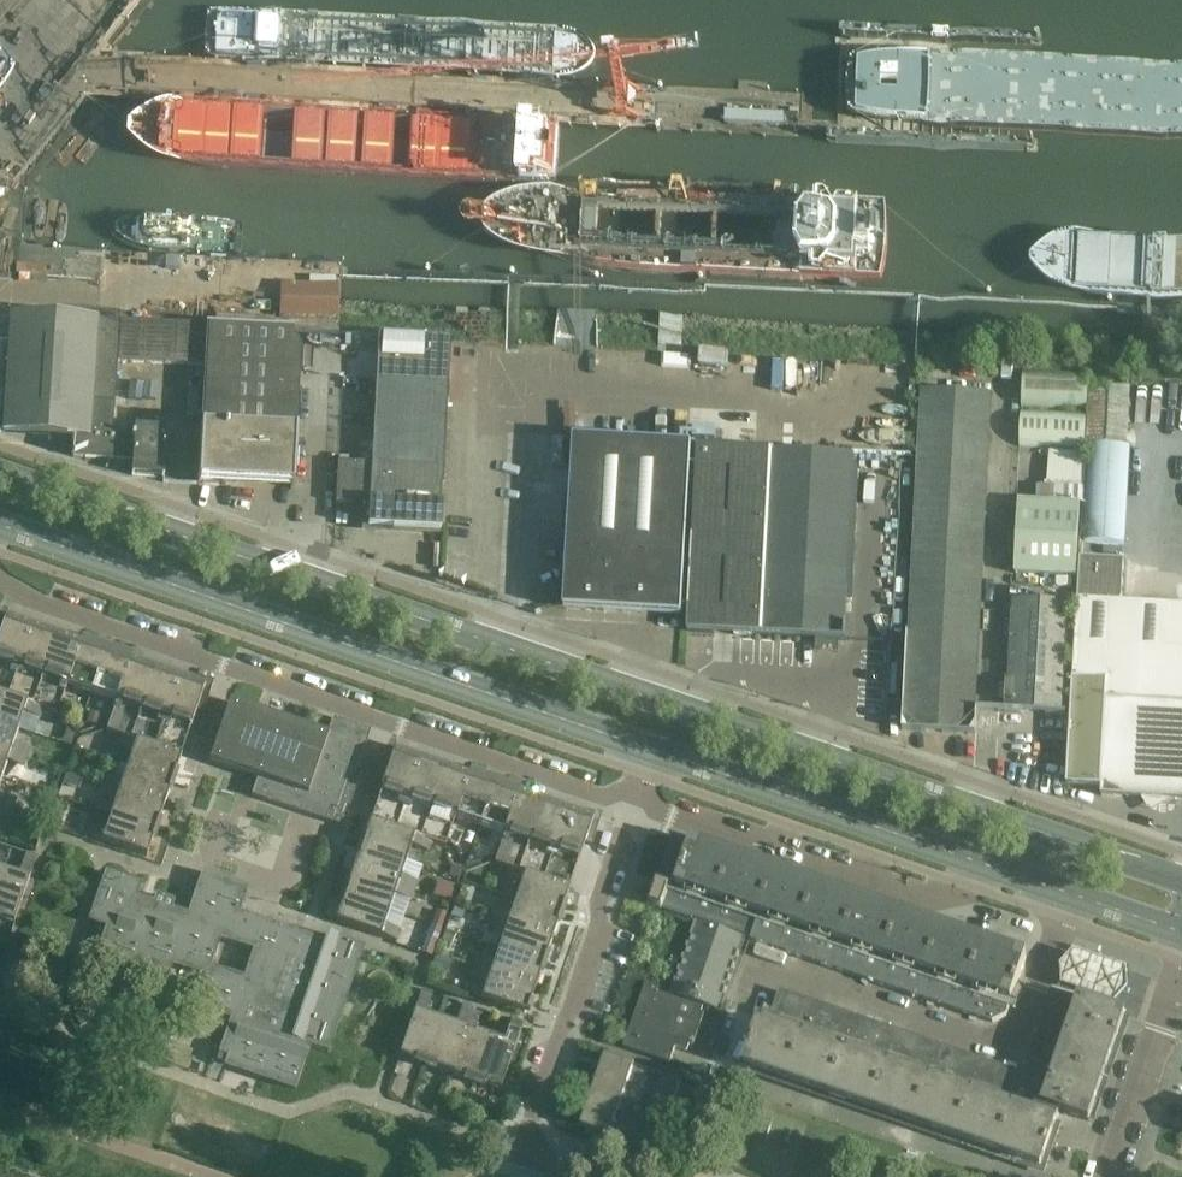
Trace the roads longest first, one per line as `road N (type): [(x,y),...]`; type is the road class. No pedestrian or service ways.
road 1 (secondary): [(1181,883),(0,474)]
road 2 (secondary): [(0,528),(646,753)]
road 3 (residential): [(0,578),(41,604),(597,795),(635,798)]
road 4 (residential): [(573,1171),(526,1156),(528,1120),(635,798)]
road 5 (secondary): [(646,753),(1007,876)]
road 6 (residential): [(635,798),(675,818),(923,899),(966,886)]
road 7 (residential): [(1112,1176),(1181,961)]
road 8 (secondary): [(1007,876),(1181,937)]

